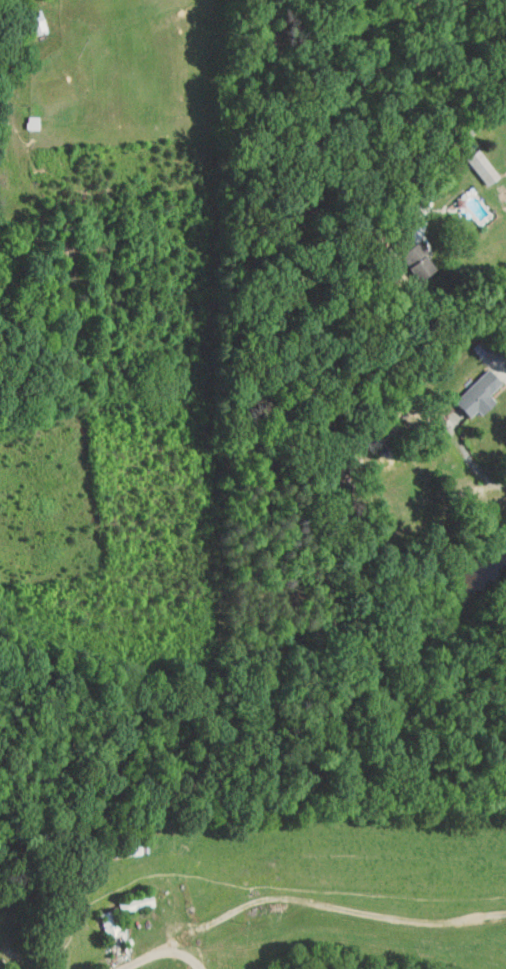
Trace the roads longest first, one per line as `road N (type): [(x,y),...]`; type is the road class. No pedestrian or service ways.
road 1 (track): [(505,913),(443,923),(268,897),(190,932)]

